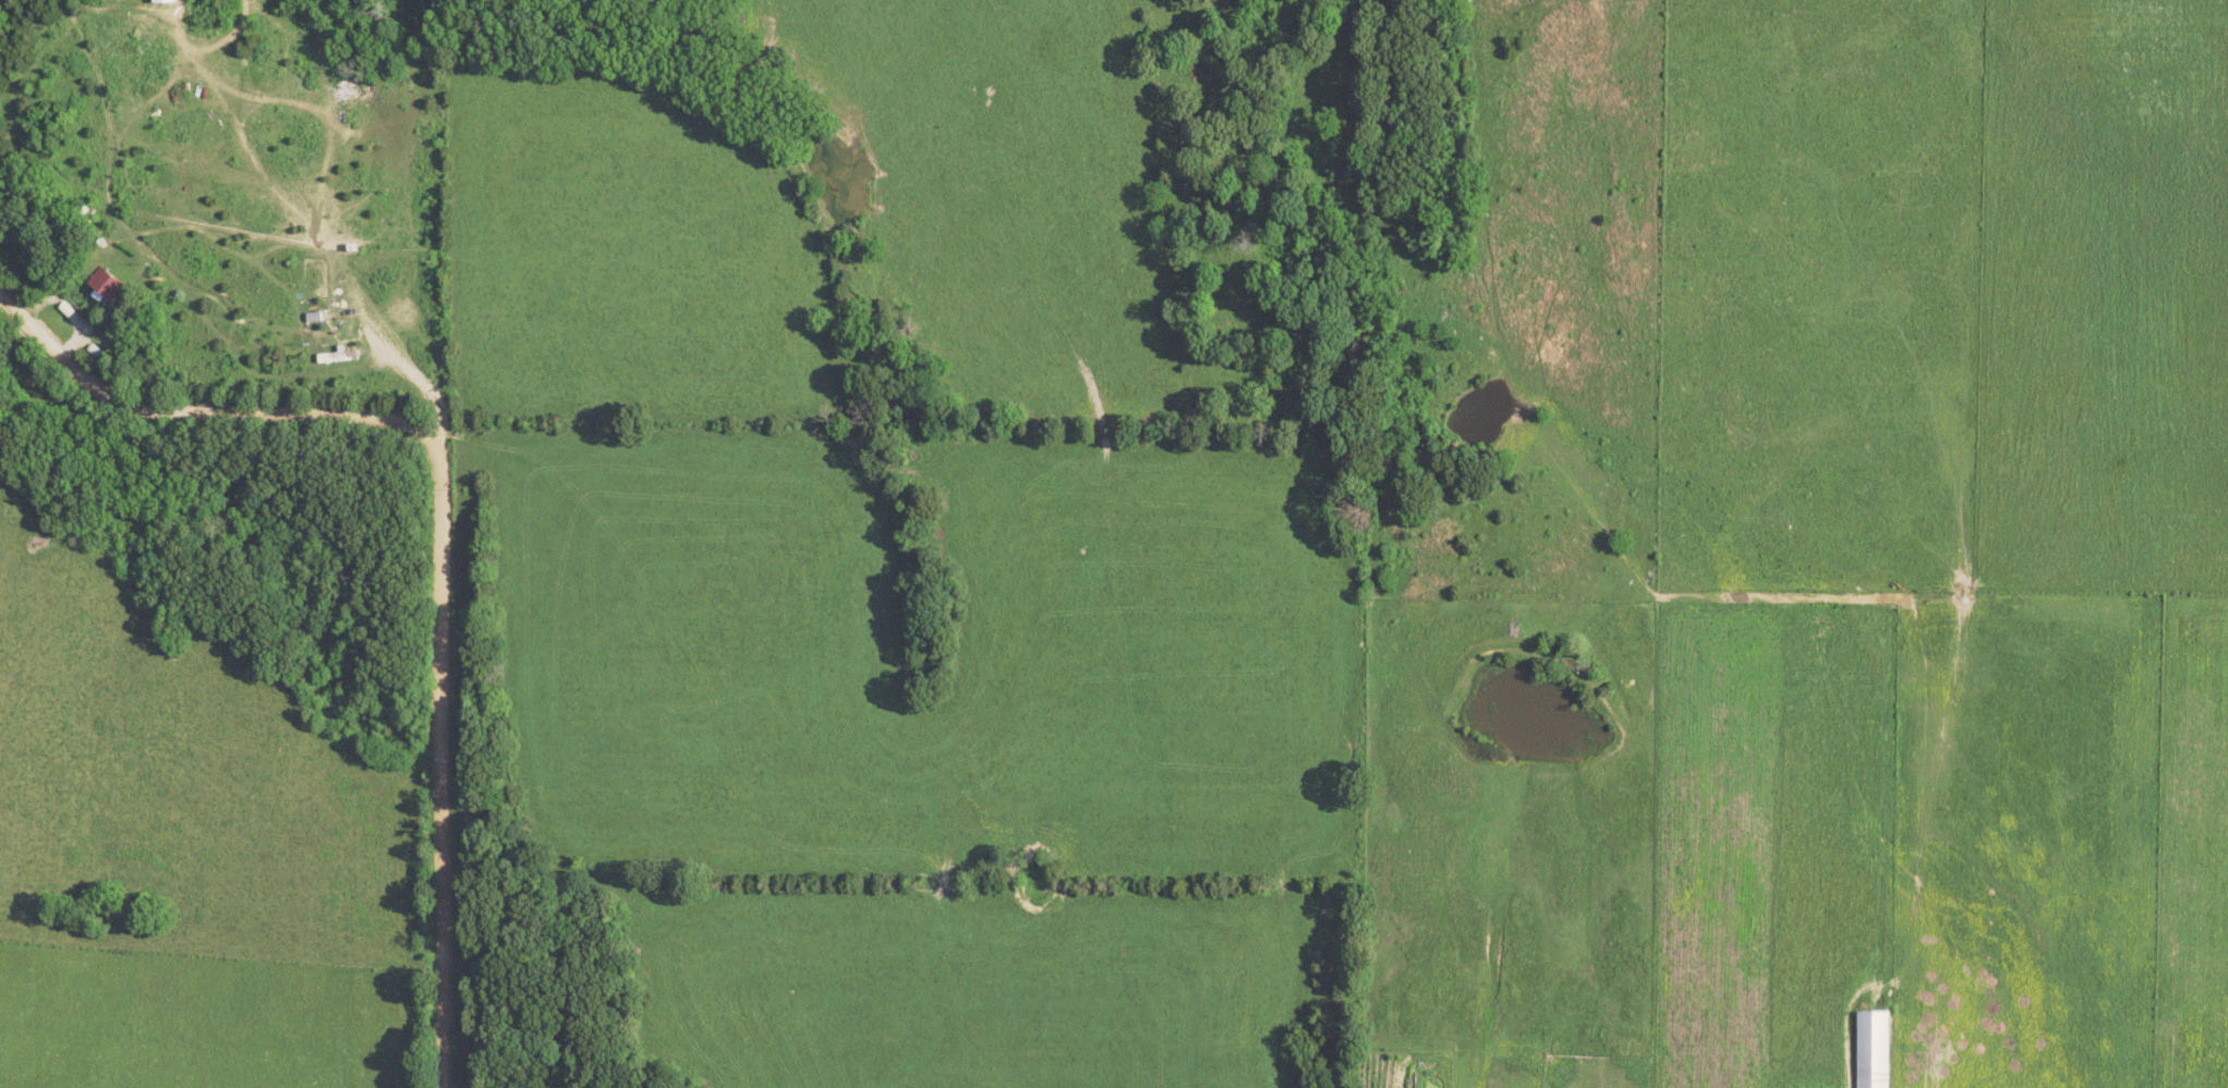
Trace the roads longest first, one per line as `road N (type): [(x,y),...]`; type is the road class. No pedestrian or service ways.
road 1 (residential): [(435,1087),(431,447),(380,418),(126,408),(89,386),(0,295)]

